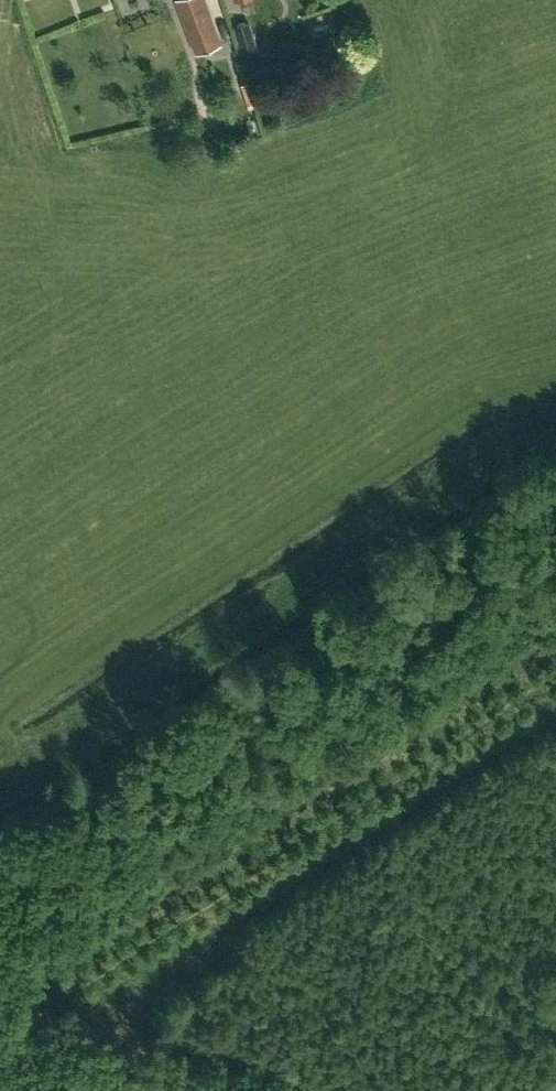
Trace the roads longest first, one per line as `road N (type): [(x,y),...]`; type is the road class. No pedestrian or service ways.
road 1 (track): [(201,1090),(0,1016)]

